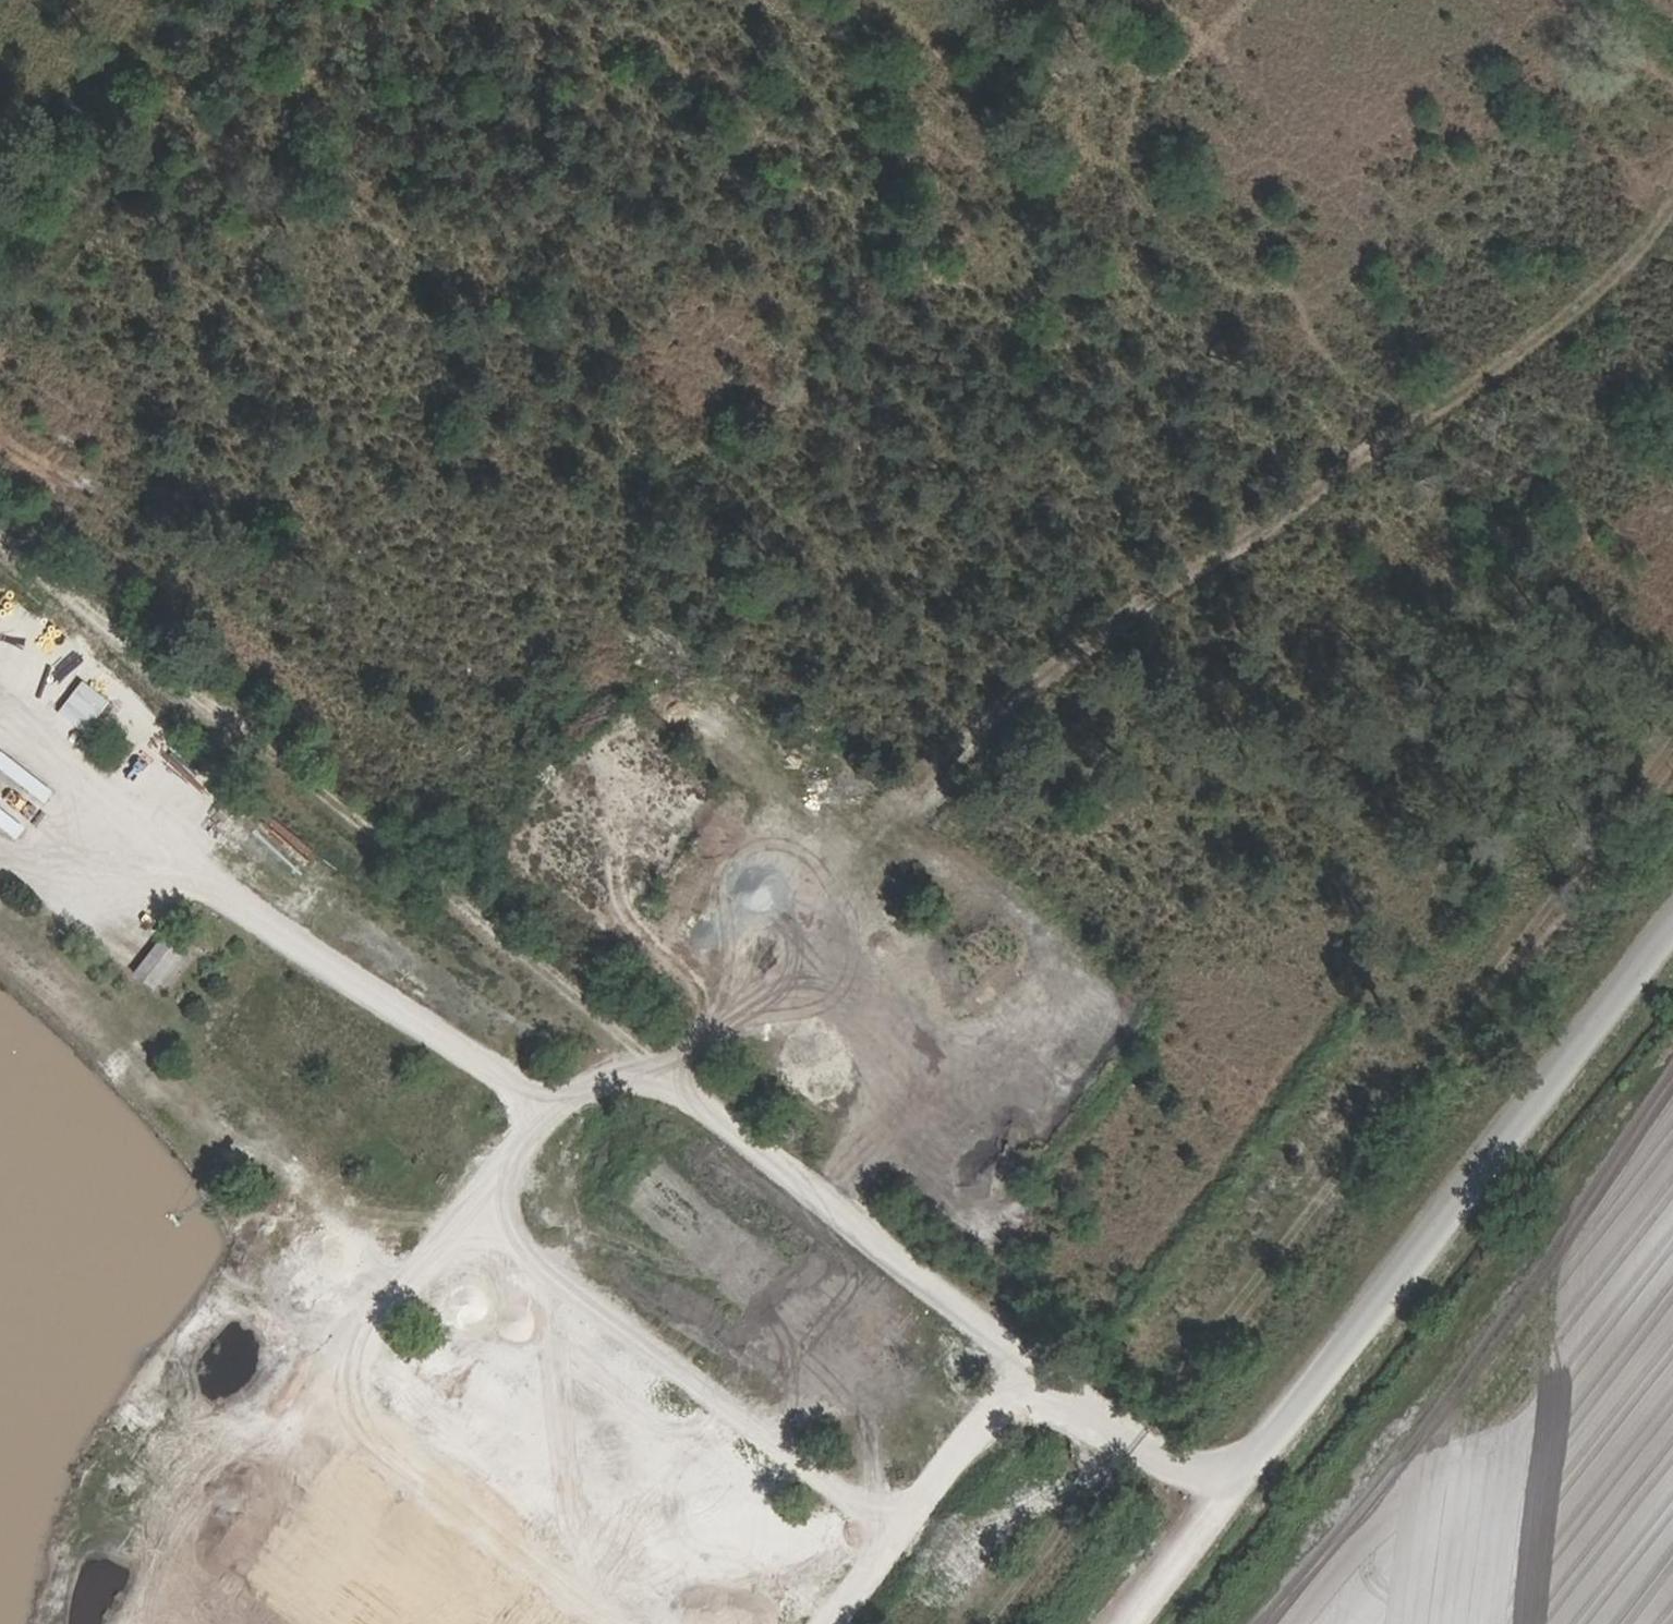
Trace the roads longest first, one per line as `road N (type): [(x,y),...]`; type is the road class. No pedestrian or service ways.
road 1 (unclassified): [(1672,921),(1217,1499)]
road 2 (track): [(1217,1499),(1117,1623)]

